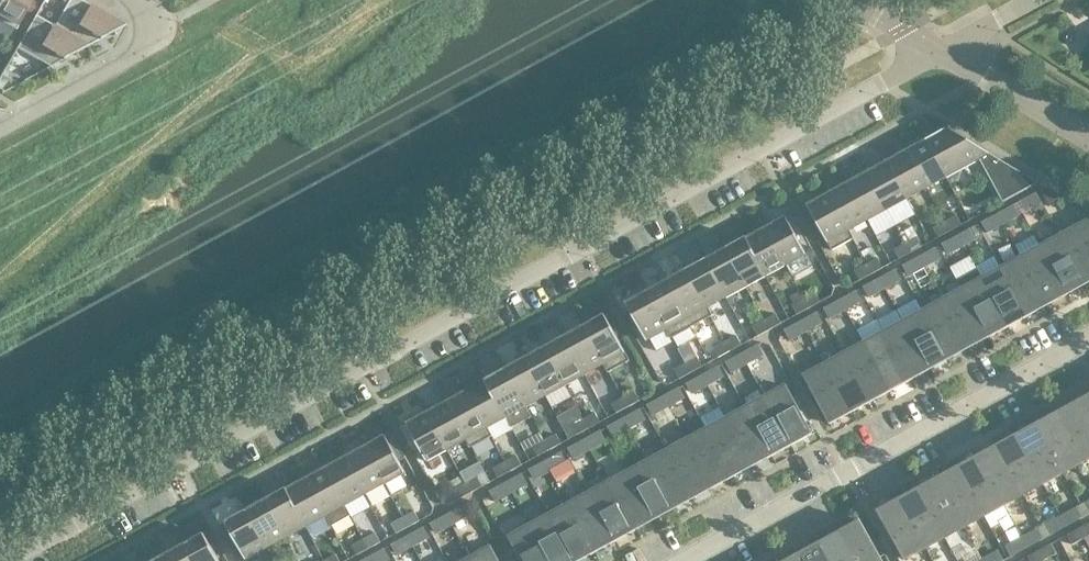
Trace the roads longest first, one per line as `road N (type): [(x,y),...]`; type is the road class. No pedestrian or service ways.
road 1 (residential): [(14,560),(942,51)]
road 2 (unclassified): [(695,560),(1088,343)]
road 3 (residential): [(156,26),(151,46),(0,121)]
road 4 (residential): [(1088,146),(942,51)]

